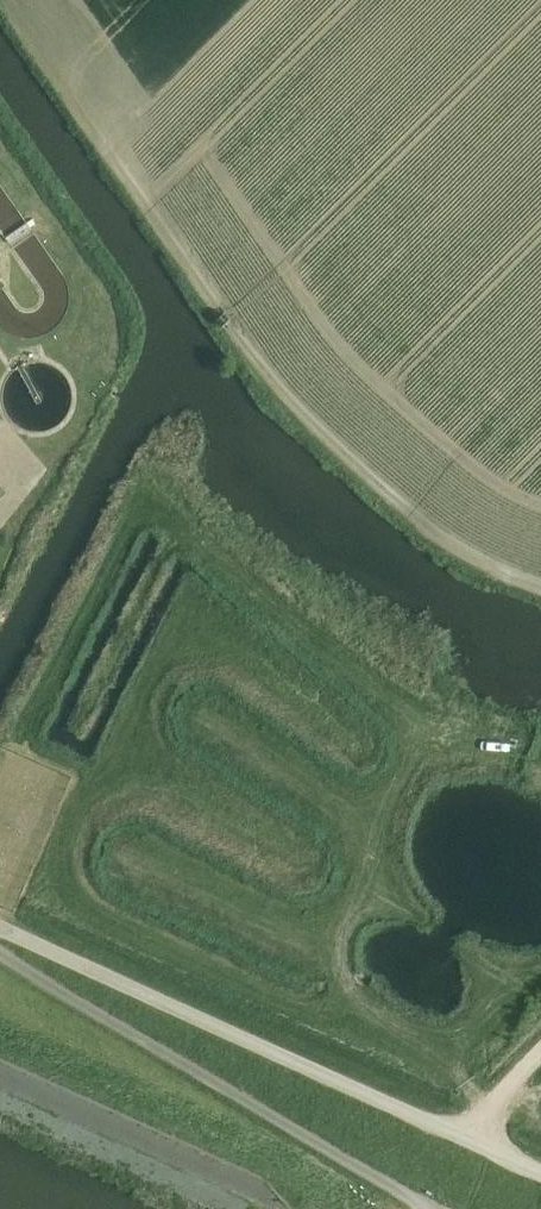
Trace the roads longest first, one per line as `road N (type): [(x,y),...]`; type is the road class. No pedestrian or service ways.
road 1 (unclassified): [(540,1174),(0,927)]
road 2 (unclassified): [(433,1208),(0,953)]

